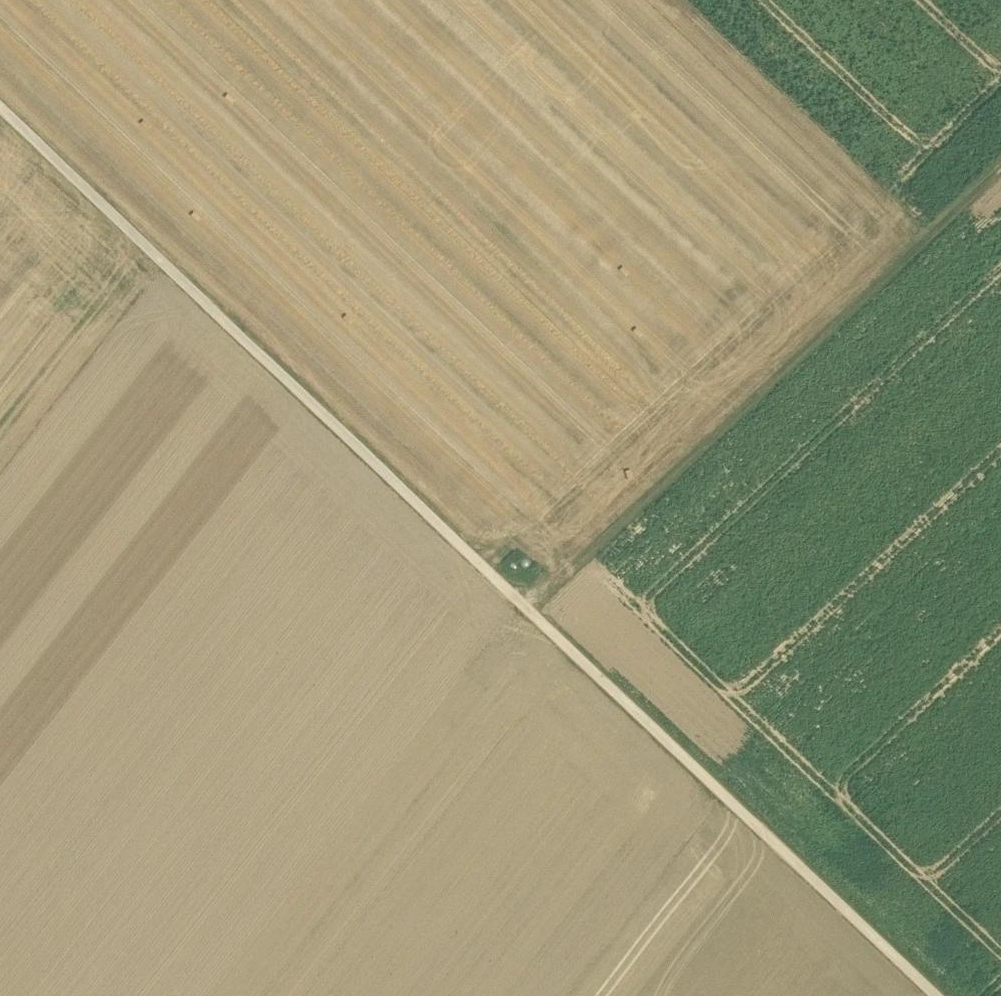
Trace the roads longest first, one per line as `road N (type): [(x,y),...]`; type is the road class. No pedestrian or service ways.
road 1 (track): [(938,995),(0,106)]
road 2 (track): [(527,608),(1000,170)]

